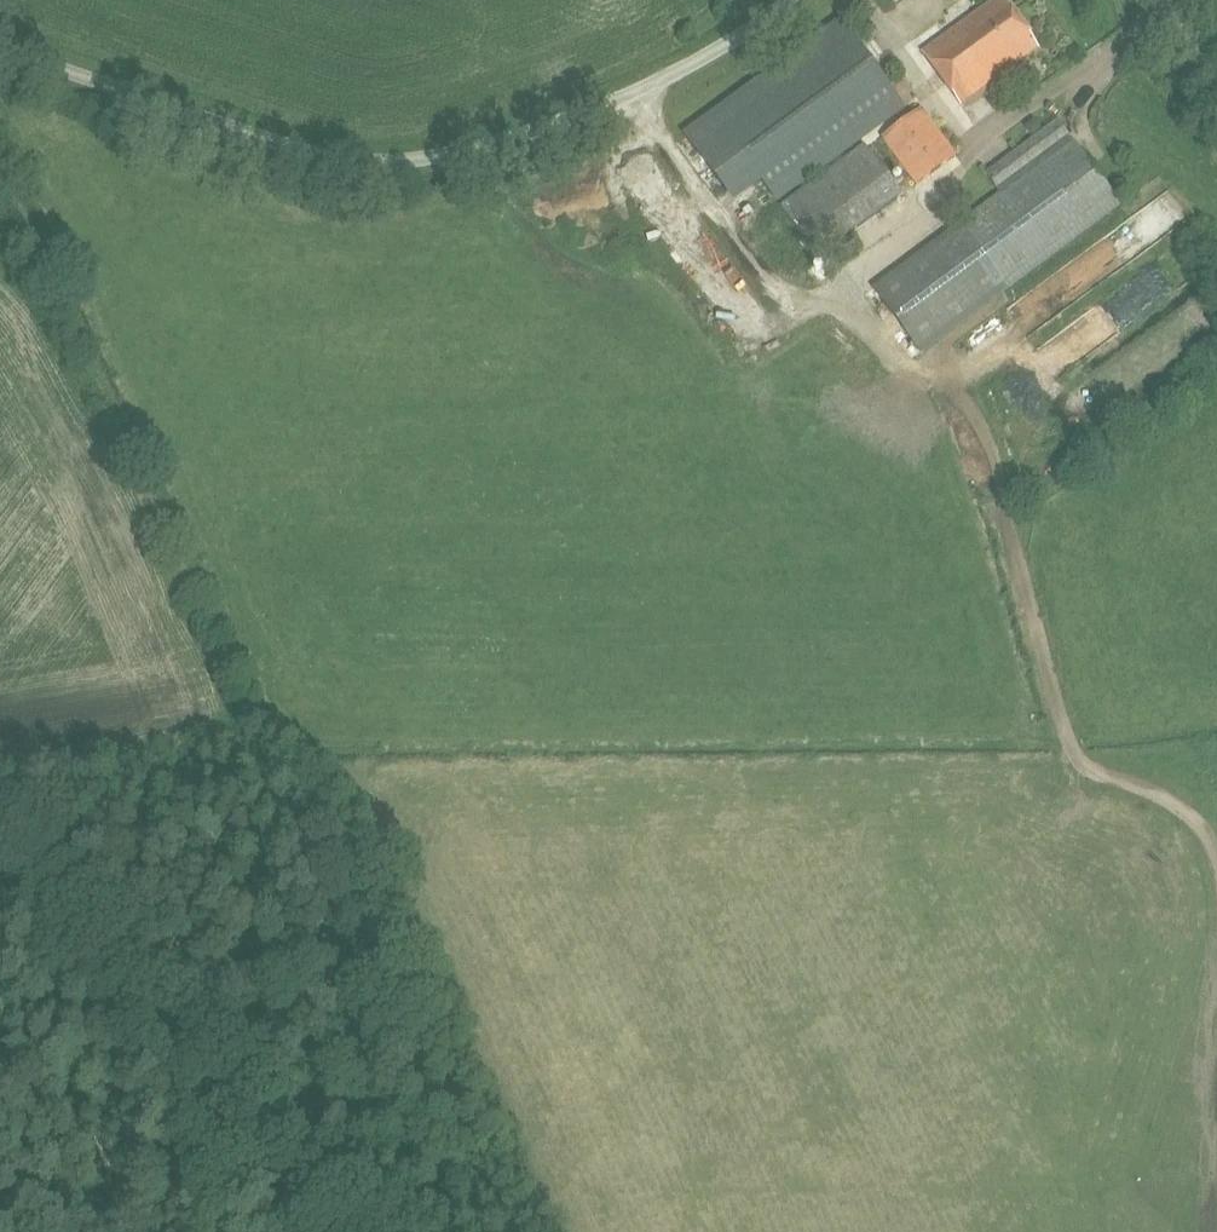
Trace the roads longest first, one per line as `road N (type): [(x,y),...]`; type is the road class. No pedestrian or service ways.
road 1 (unclassified): [(786,0),(708,56),(625,98),(418,161),(370,163),(263,141),(0,50)]

